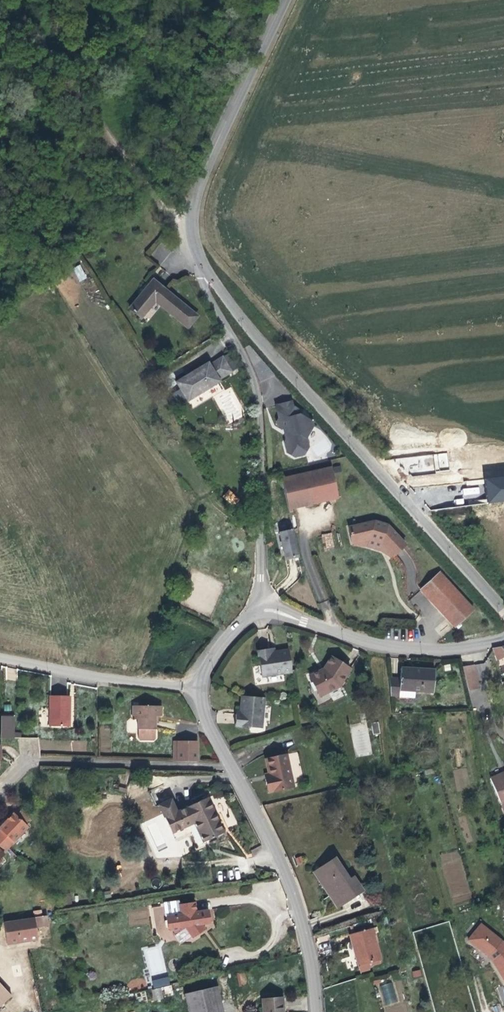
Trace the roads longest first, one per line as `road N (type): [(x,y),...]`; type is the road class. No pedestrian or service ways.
road 1 (tertiary): [(503,610),(207,272)]
road 2 (residential): [(267,608),(253,379),(206,292),(207,272)]
road 3 (tertiary): [(207,272),(191,223),(193,200),(285,0)]
road 4 (track): [(191,223),(142,182),(9,0)]
road 5 (residential): [(316,1011),(293,885),(230,764)]
road 6 (residential): [(248,617),(118,563),(0,541)]
road 7 (residential): [(267,608),(370,645),(422,652),(503,634)]
road 8 (residential): [(230,764),(28,760)]
road 9 (residential): [(195,685),(0,658)]

